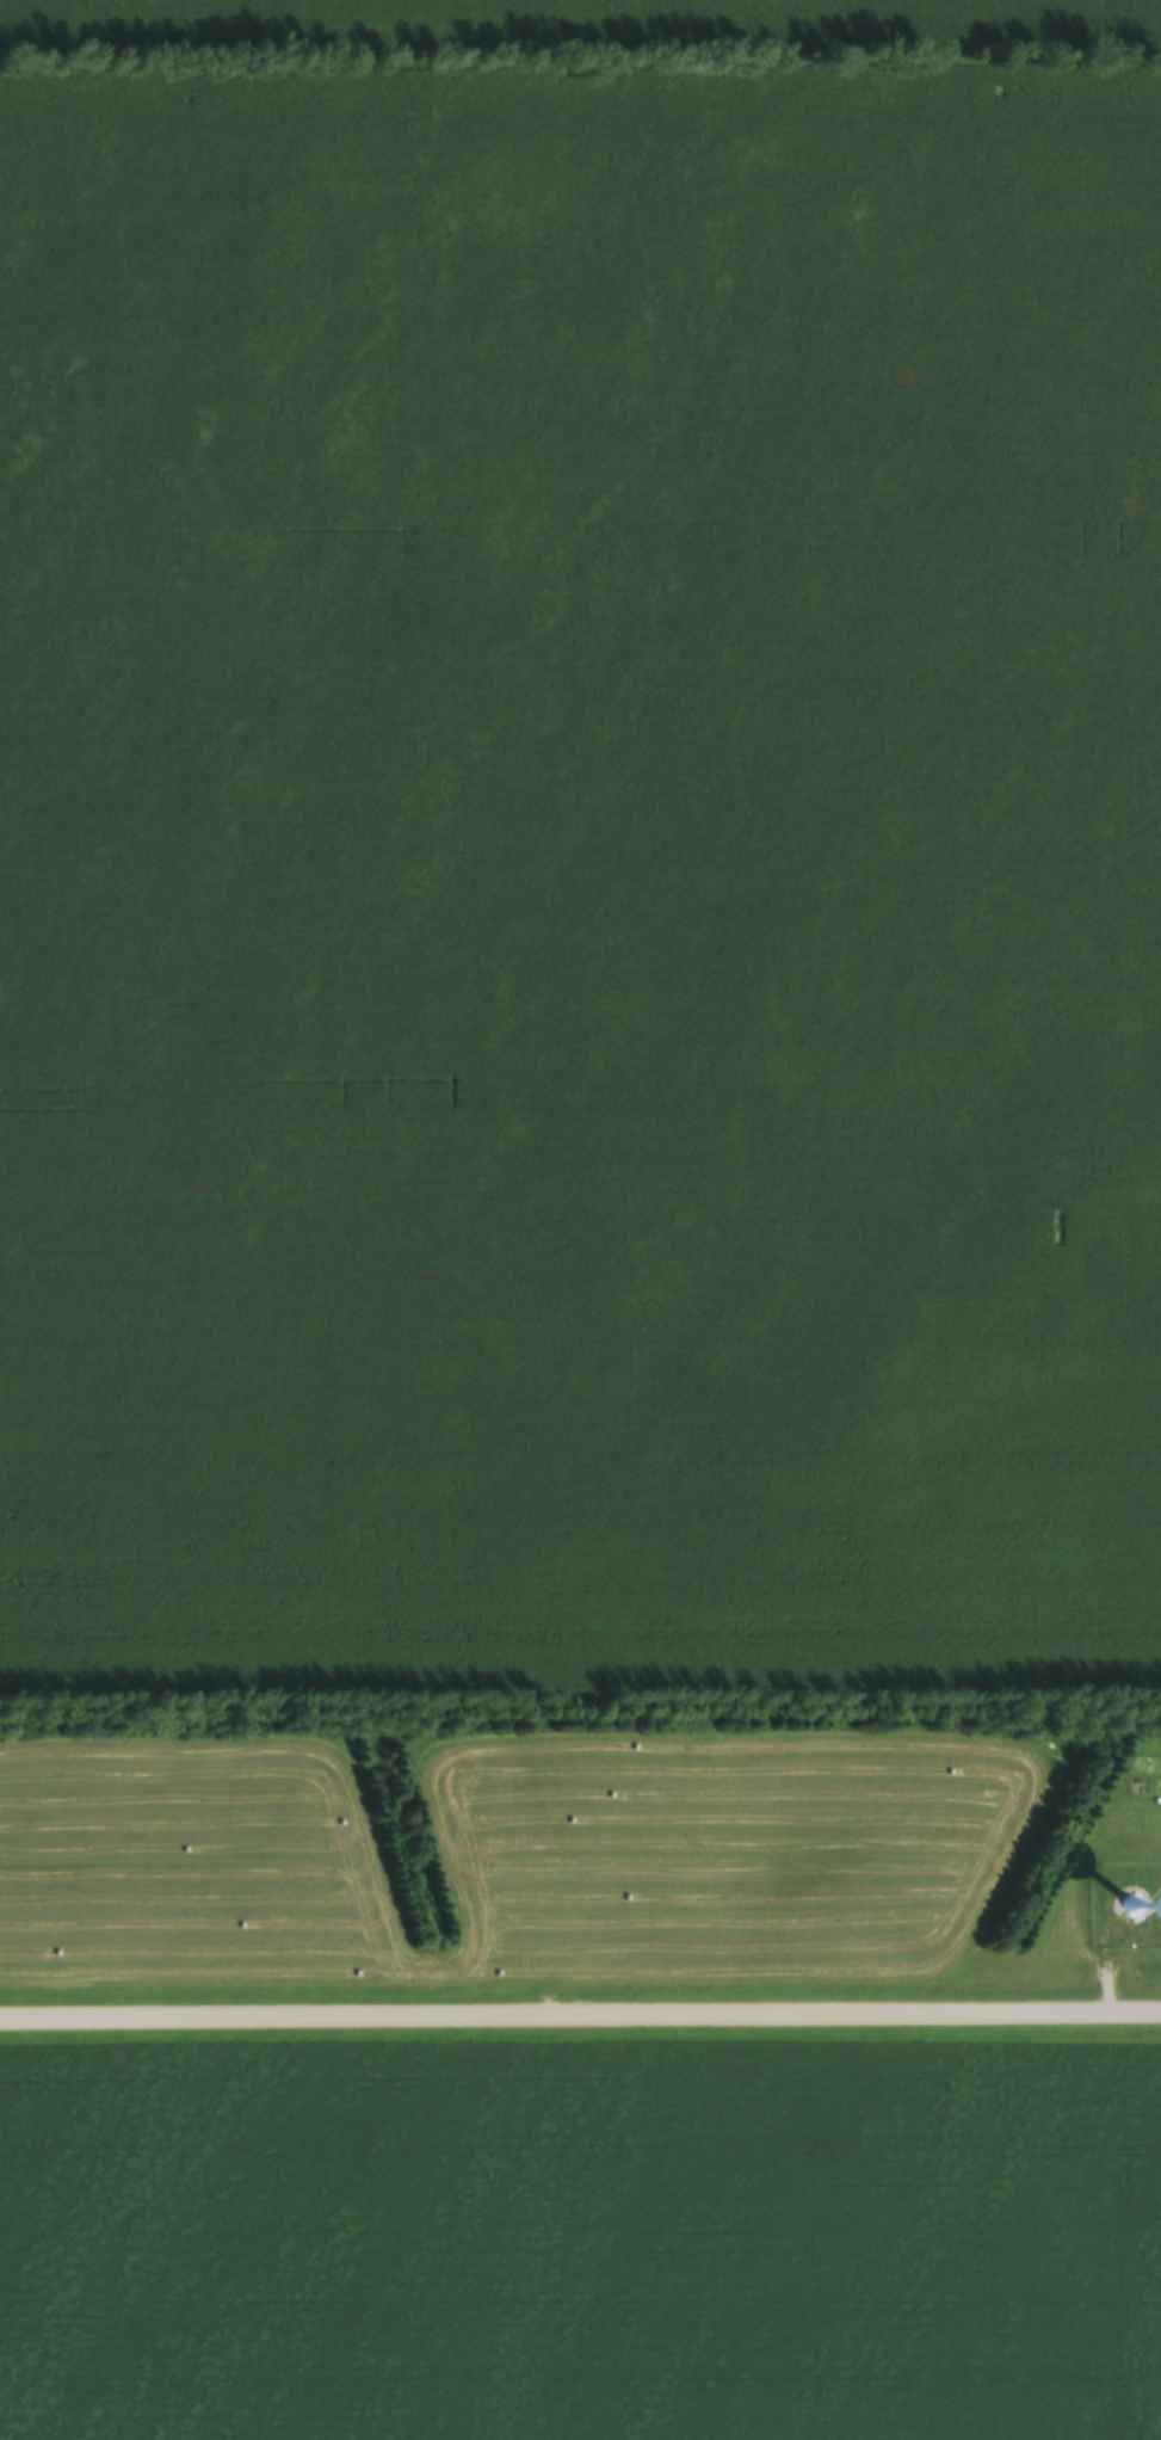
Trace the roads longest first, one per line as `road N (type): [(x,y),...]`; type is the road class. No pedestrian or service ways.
road 1 (residential): [(0,2013),(1160,2007)]

